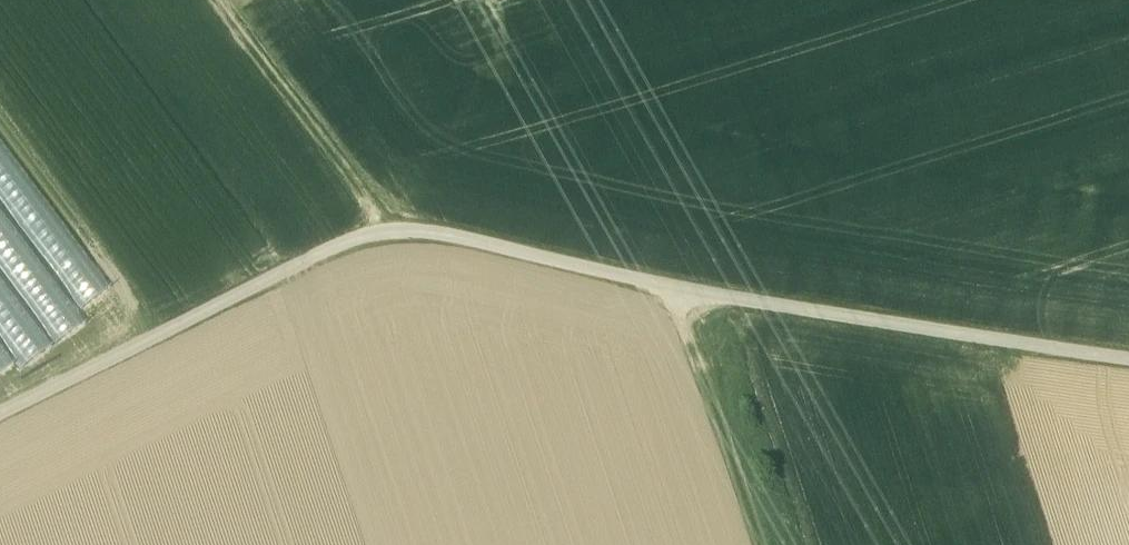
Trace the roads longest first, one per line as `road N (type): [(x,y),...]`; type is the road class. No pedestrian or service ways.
road 1 (track): [(1128,360),(673,289),(417,231),(360,238),(0,414)]
road 2 (track): [(385,234),(212,0)]
road 3 (track): [(756,544),(673,289)]

